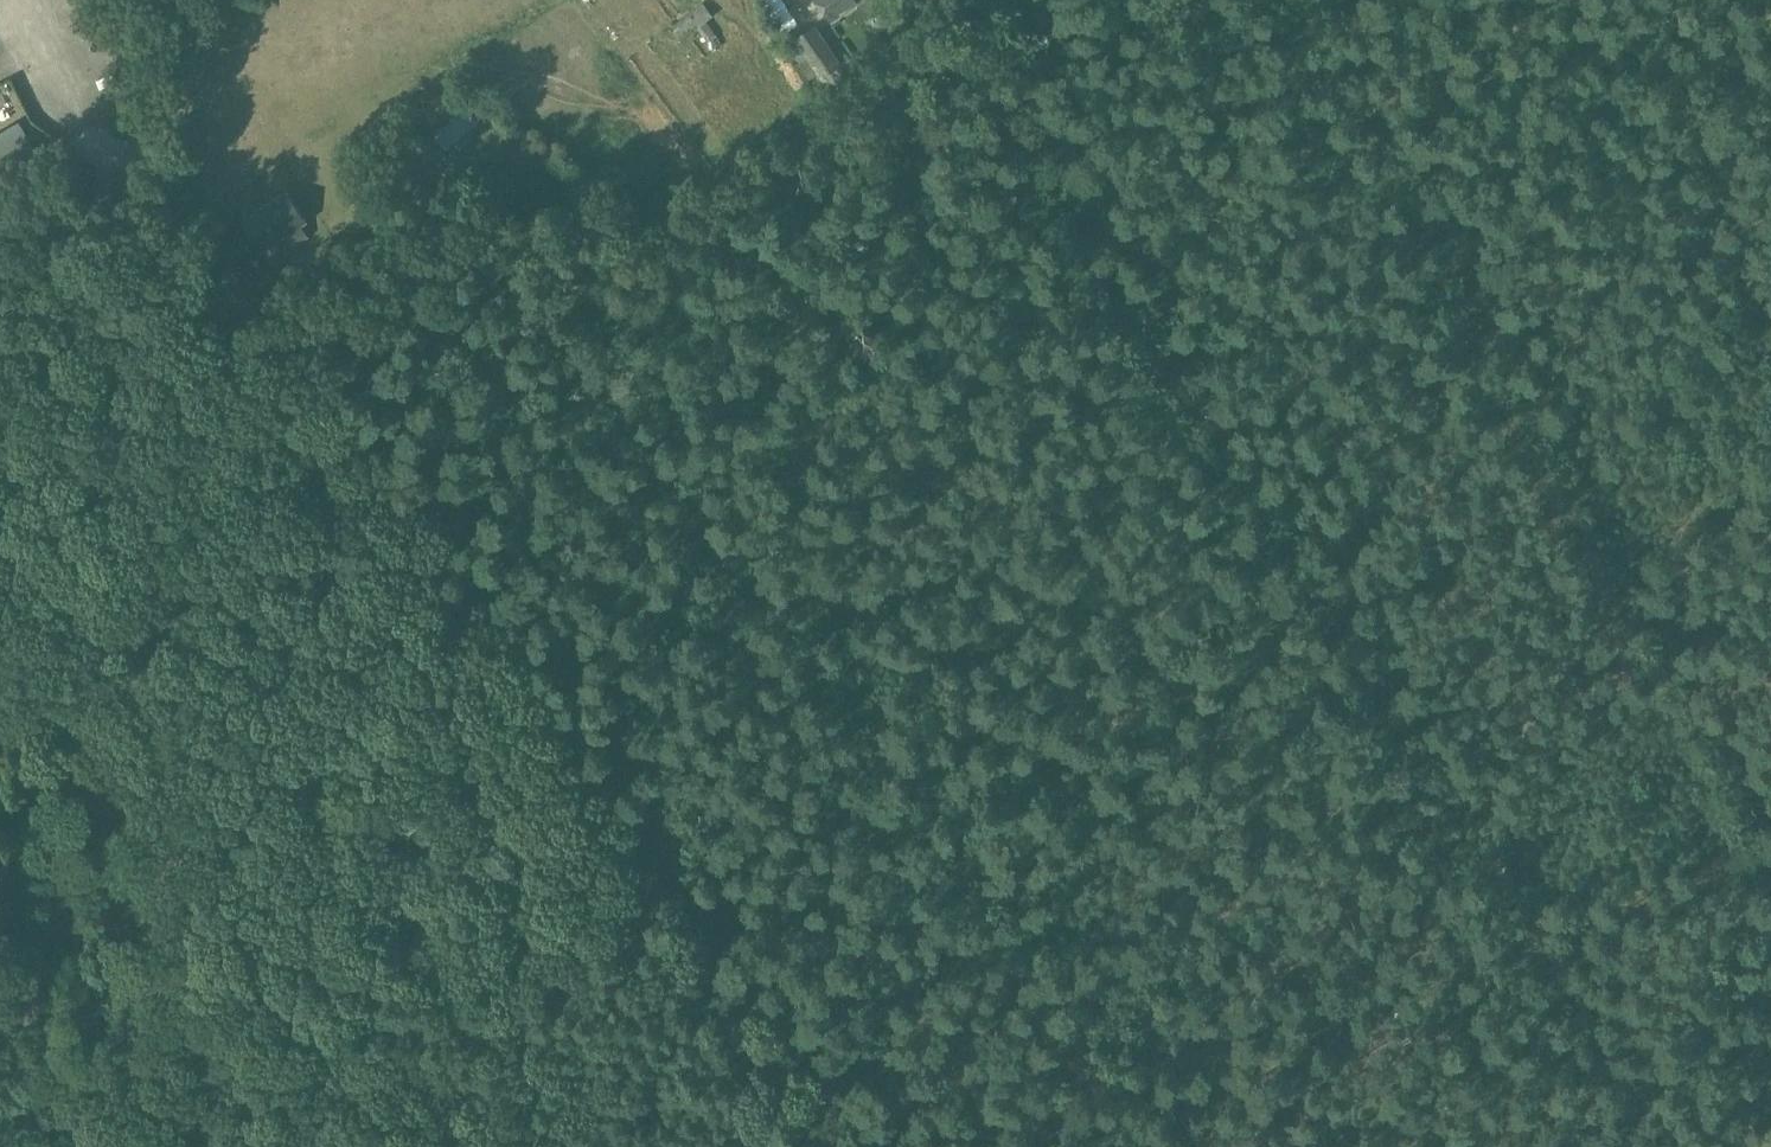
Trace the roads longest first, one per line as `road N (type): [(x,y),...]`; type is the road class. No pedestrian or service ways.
road 1 (track): [(952,0),(1174,375),(1671,1146)]
road 2 (track): [(1195,1146),(1071,968),(549,311)]
road 3 (track): [(270,290),(338,399),(363,419),(394,418),(530,327),(640,236),(969,32)]
road 4 (residential): [(270,290),(154,135),(190,71),(172,0)]
road 5 (track): [(0,350),(118,173),(154,135)]

